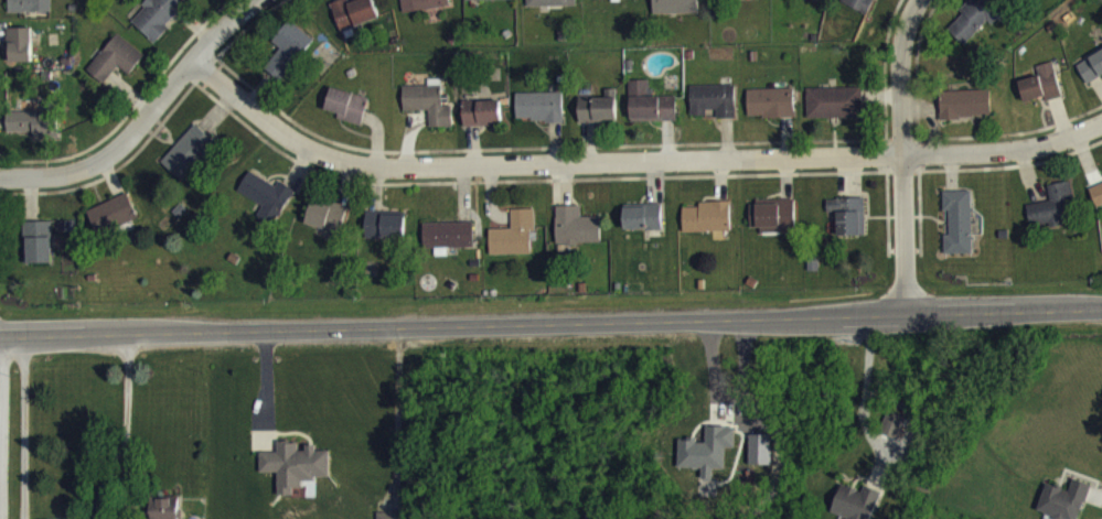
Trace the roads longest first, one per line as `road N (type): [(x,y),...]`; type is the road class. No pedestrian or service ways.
road 1 (secondary): [(0,333),(1101,307)]
road 2 (residential): [(191,60),(268,125),(335,160),(403,167),(1044,149),(1101,128)]
road 3 (residential): [(0,177),(63,174),(114,149),(254,0)]
road 4 (residential): [(919,0),(905,29),(901,85),(908,309)]

